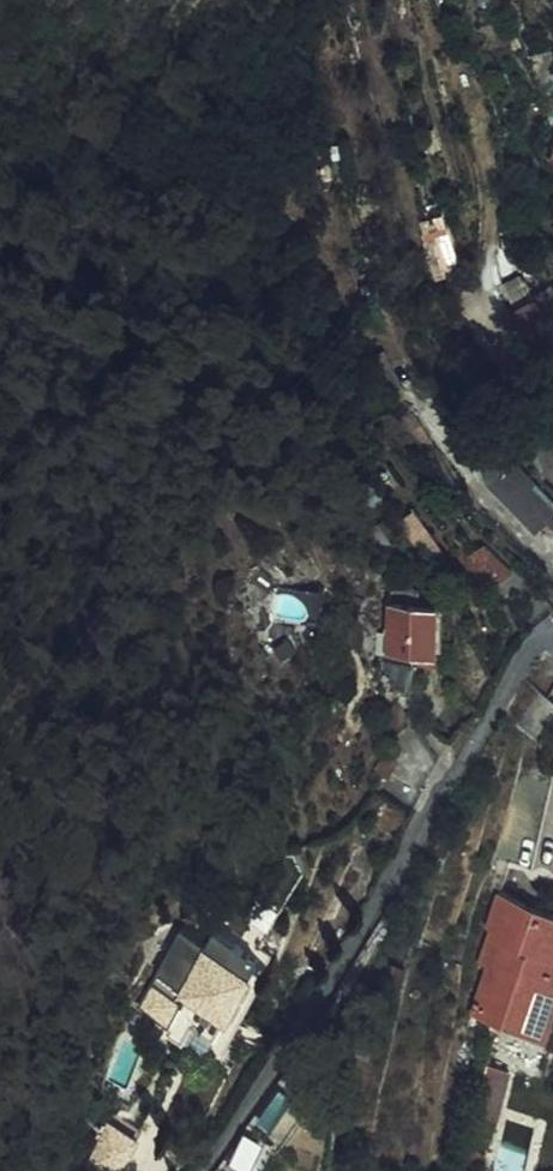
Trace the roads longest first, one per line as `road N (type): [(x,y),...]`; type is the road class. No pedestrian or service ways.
road 1 (residential): [(552,647),(535,652),(514,682),(207,1170)]

